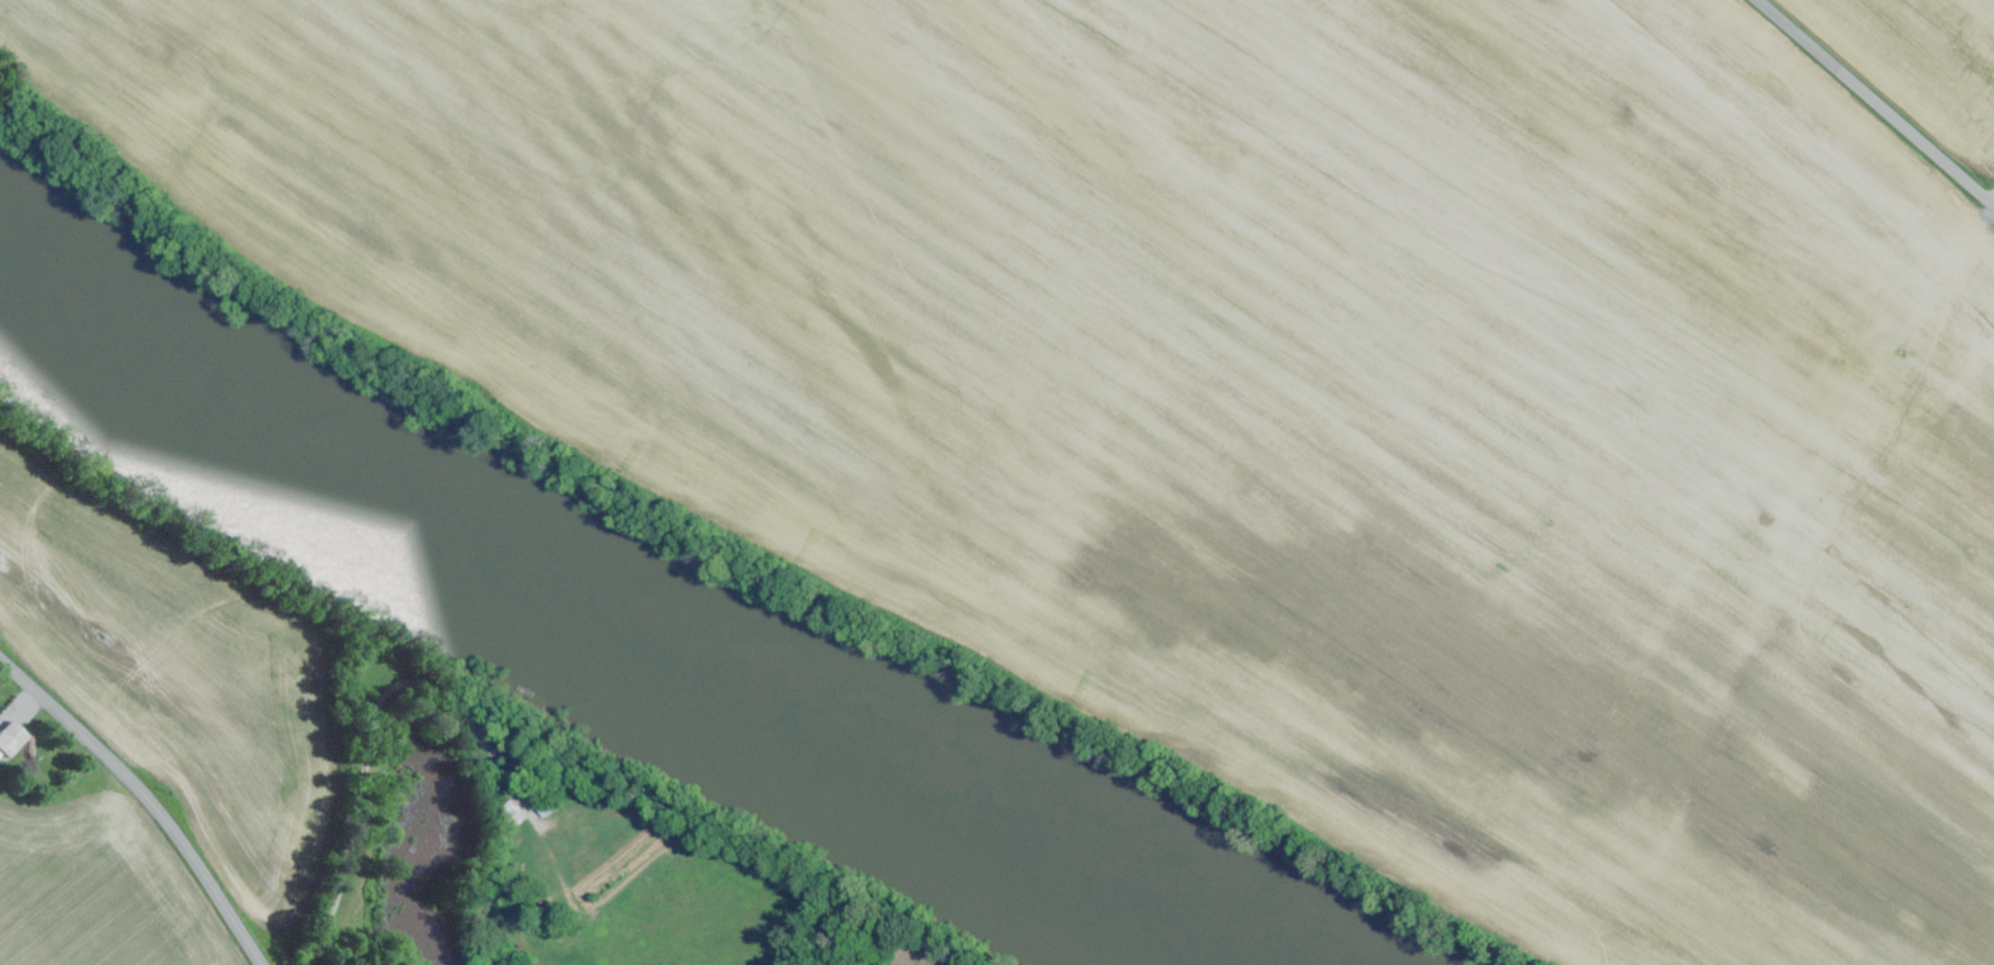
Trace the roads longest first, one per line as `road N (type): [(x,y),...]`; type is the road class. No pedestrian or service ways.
road 1 (secondary): [(0,659),(158,812),(262,964)]
road 2 (tertiary): [(1993,210),(1755,0)]

